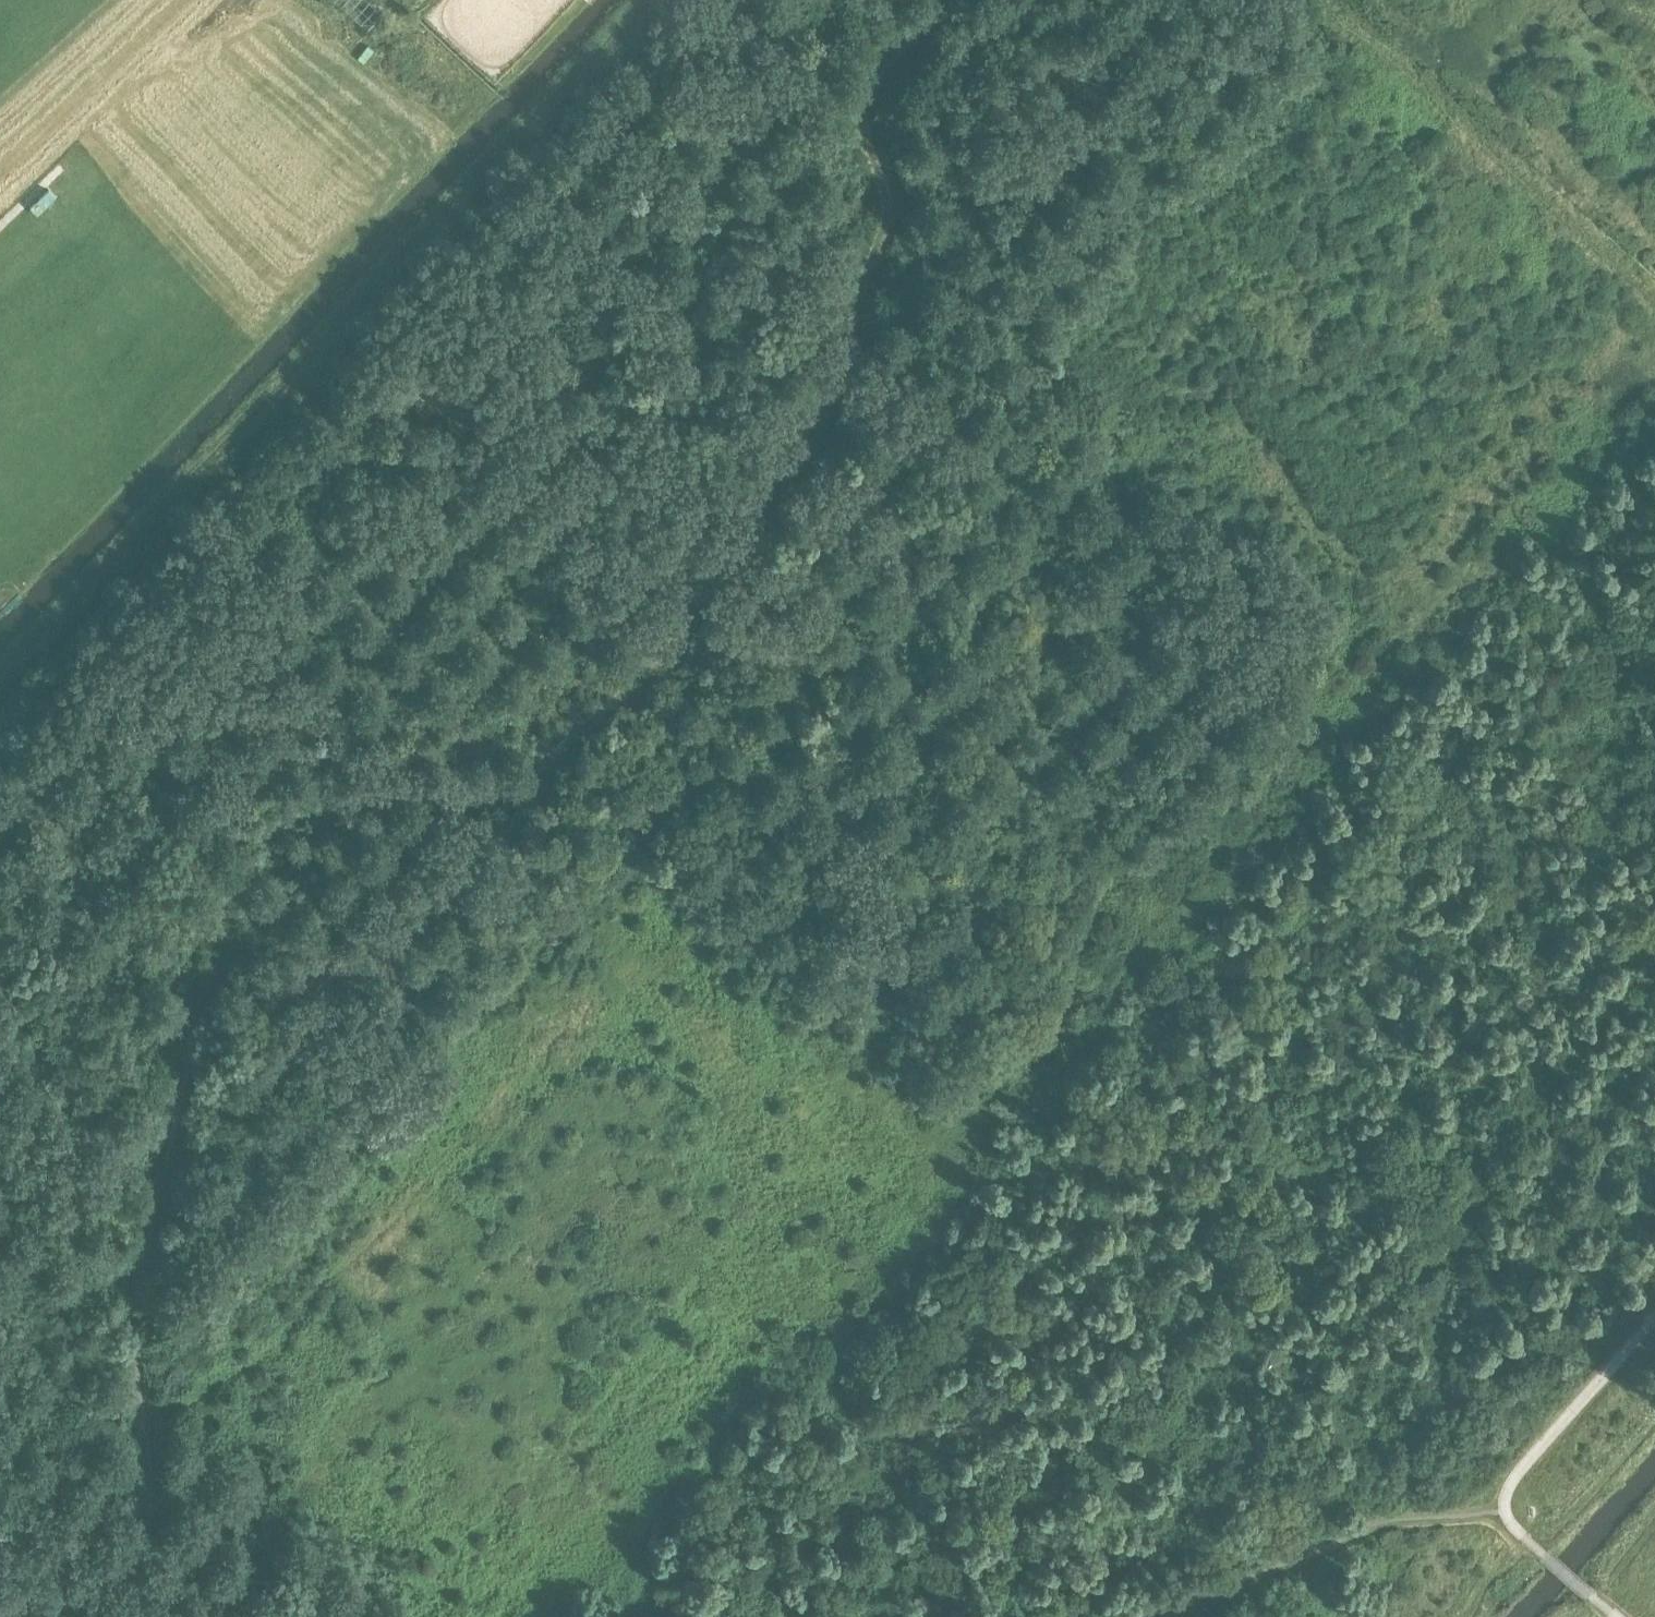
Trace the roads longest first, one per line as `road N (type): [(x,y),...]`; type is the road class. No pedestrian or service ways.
road 1 (track): [(0,225),(152,79)]

